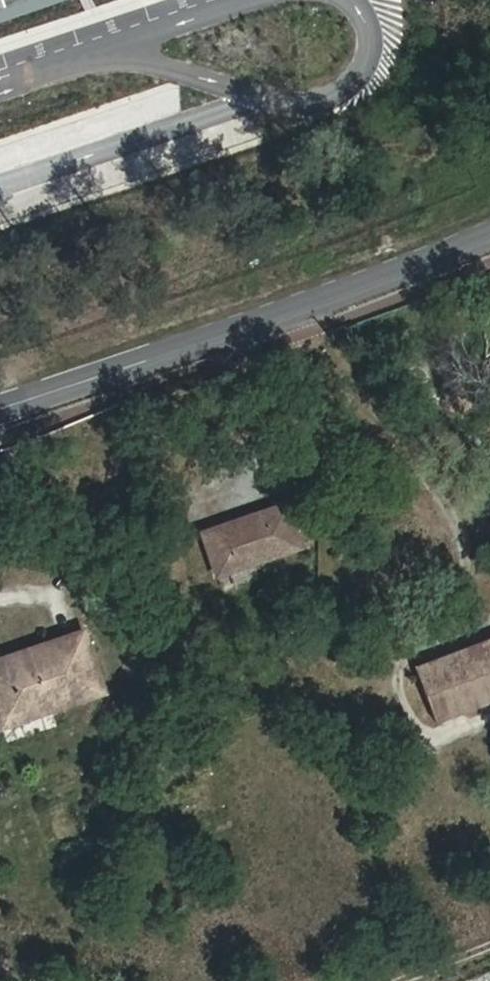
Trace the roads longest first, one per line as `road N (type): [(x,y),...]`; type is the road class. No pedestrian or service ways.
road 1 (secondary): [(0,411),(489,234)]

